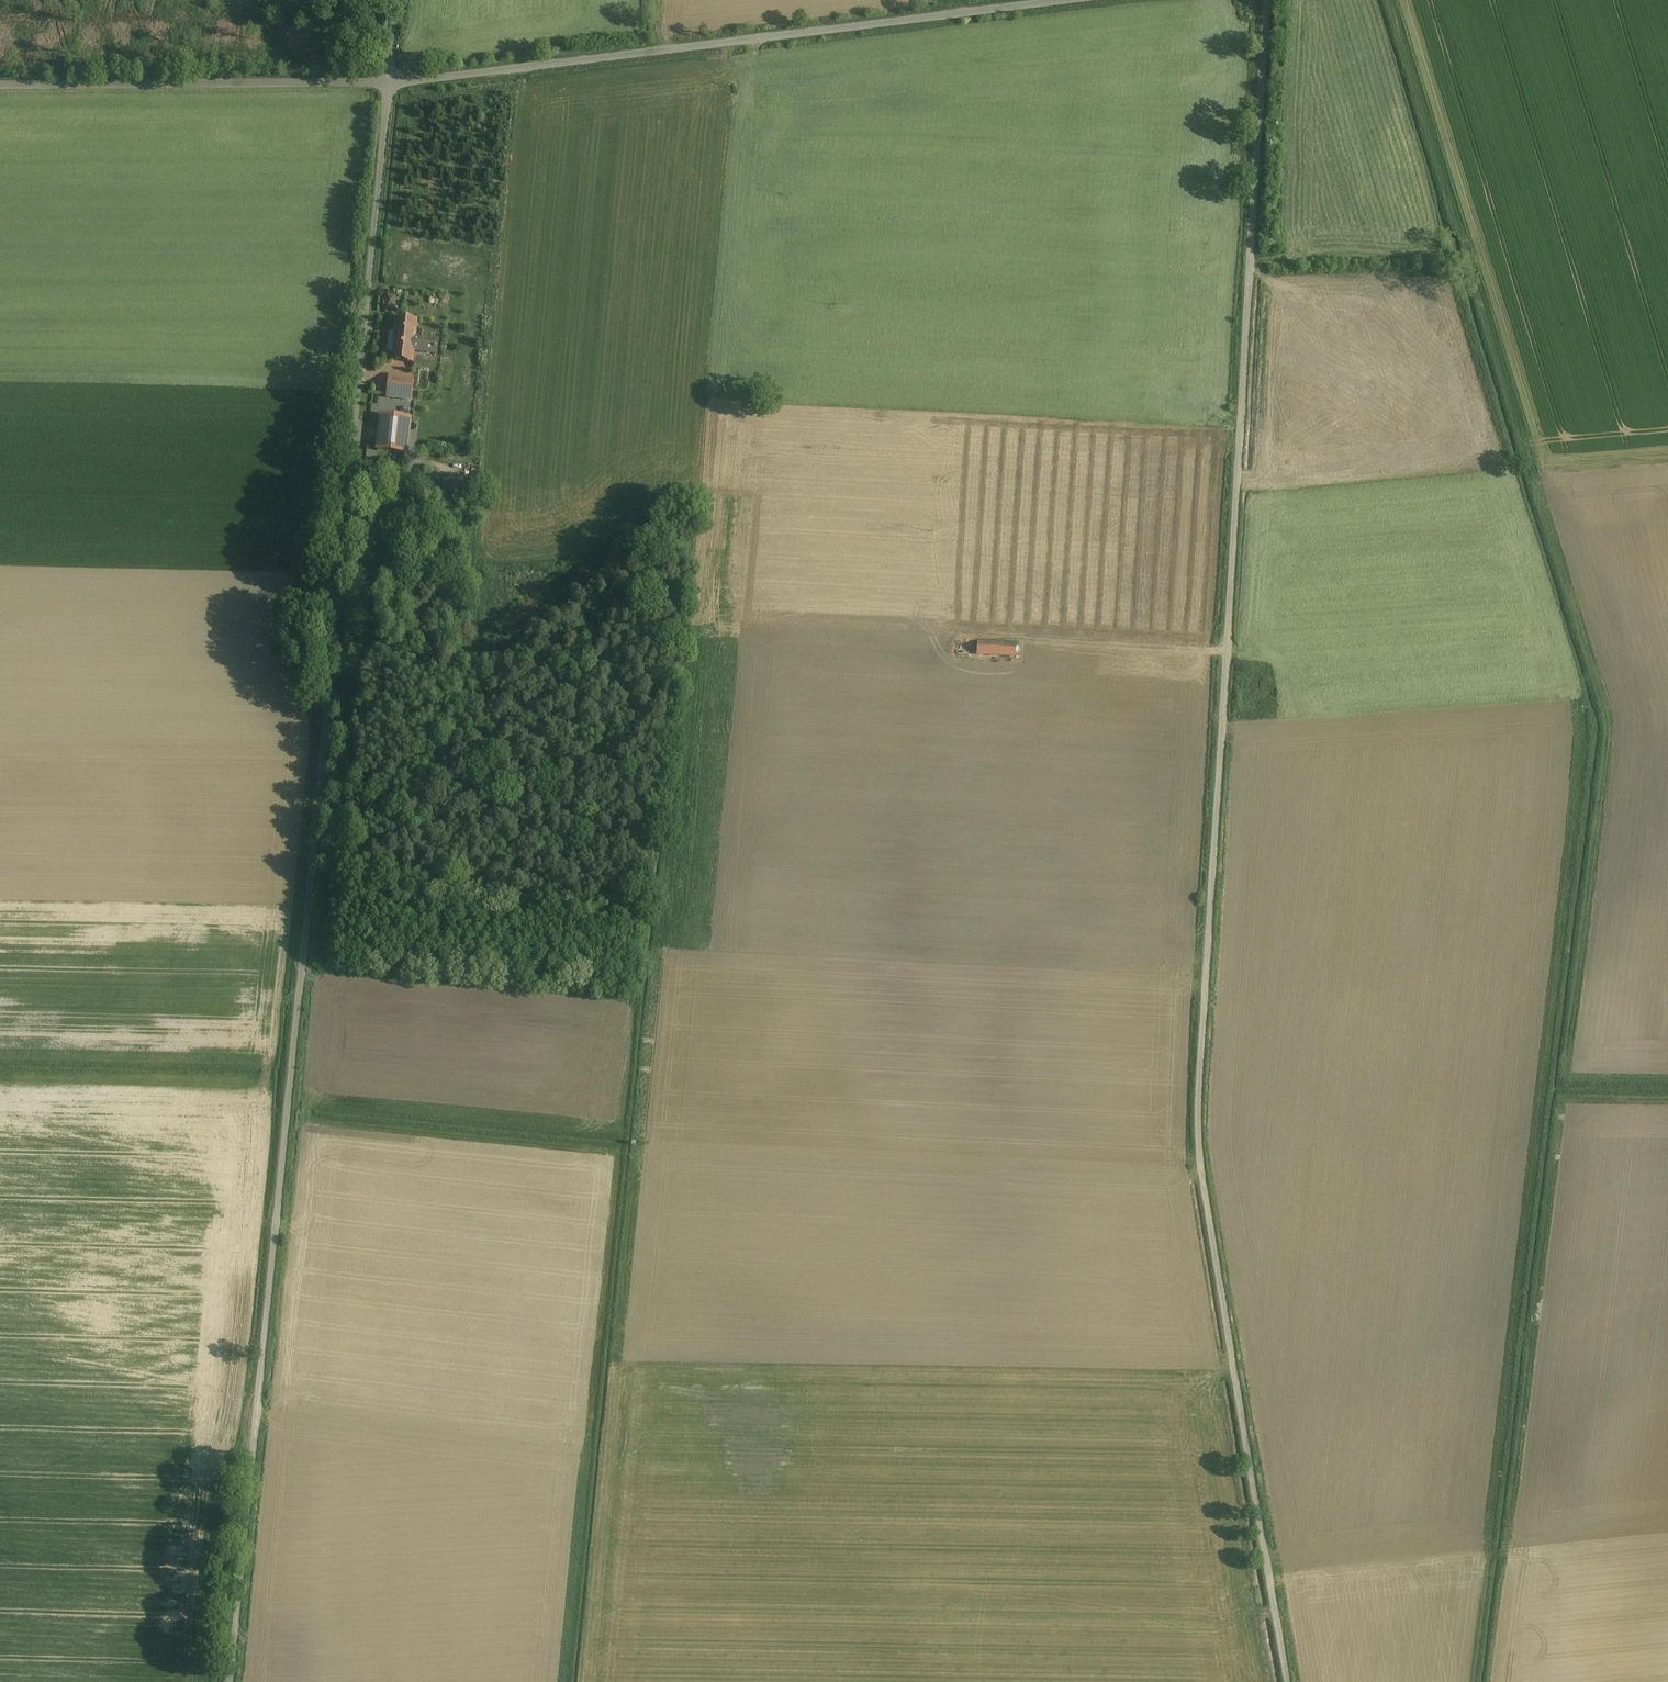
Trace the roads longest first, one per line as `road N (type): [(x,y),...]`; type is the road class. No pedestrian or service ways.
road 1 (unclassified): [(1268,0),(1198,1128),(1289,1681)]
road 2 (unclassified): [(230,1681),(389,83)]
road 3 (unclassified): [(389,83),(1047,0)]
road 4 (unclassified): [(389,83),(0,82)]
road 5 (track): [(1227,651),(960,635)]

